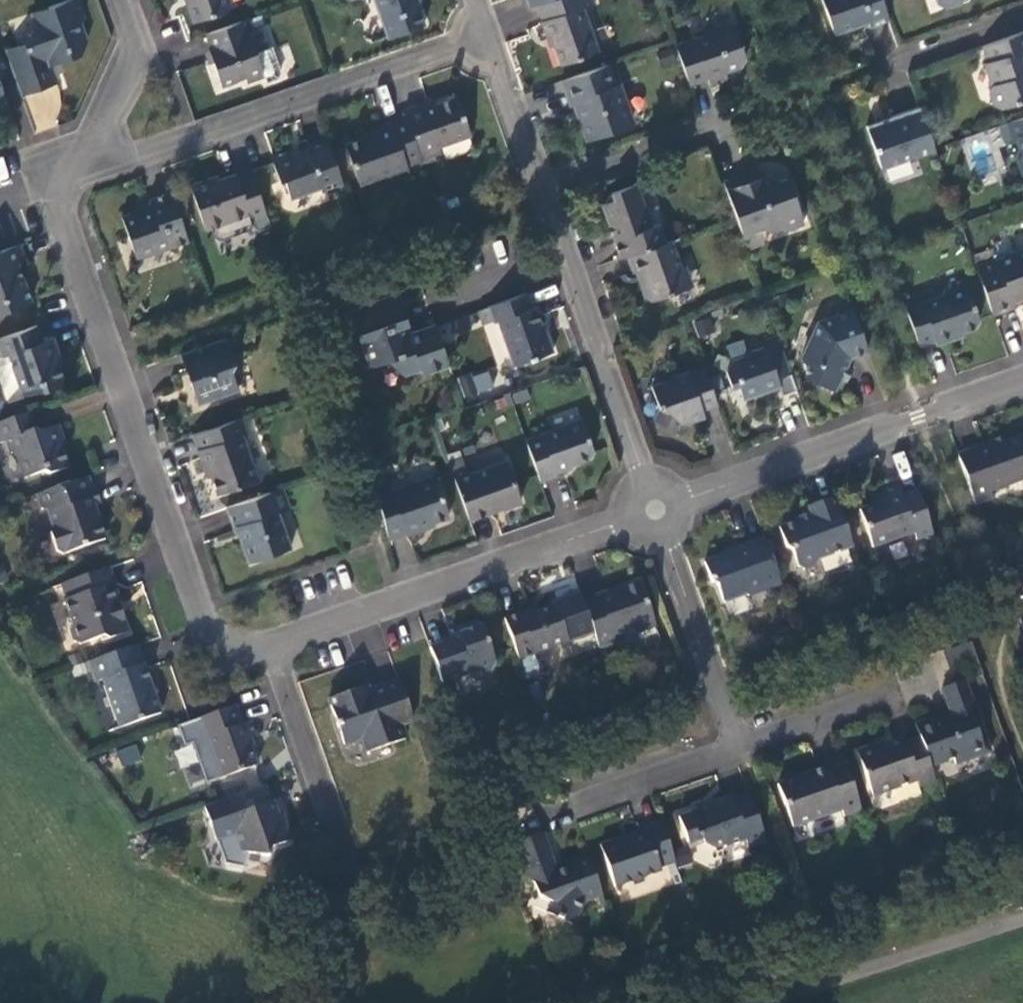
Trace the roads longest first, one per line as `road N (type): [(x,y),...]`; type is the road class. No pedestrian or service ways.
road 1 (residential): [(272,650),(203,636),(55,201),(74,175)]
road 2 (residential): [(74,175),(491,42)]
road 3 (residential): [(656,510),(272,650)]
road 4 (residential): [(1022,379),(656,510)]
road 5 (residential): [(560,241),(656,510)]
road 6 (residential): [(656,510),(737,745)]
road 7 (residential): [(74,175),(132,46),(118,0)]
road 8 (residential): [(737,745),(560,810)]
road 9 (residential): [(272,650),(332,814)]
road 10 (residential): [(737,745),(897,689)]
road 11 (residential): [(541,182),(697,124)]
road 12 (residential): [(491,42),(541,182)]

